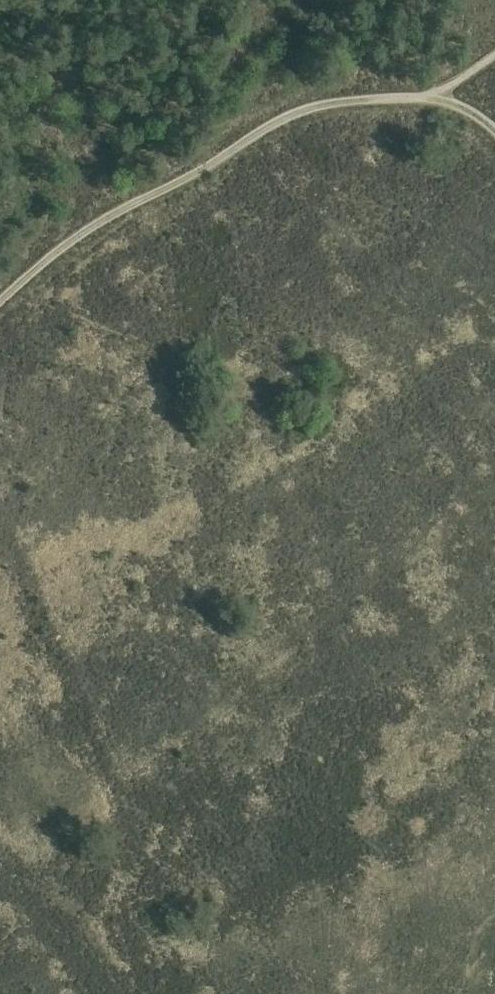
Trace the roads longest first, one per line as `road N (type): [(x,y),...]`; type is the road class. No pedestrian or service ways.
road 1 (track): [(494,127),(439,97),(347,100),(290,112),(73,237),(0,300)]

